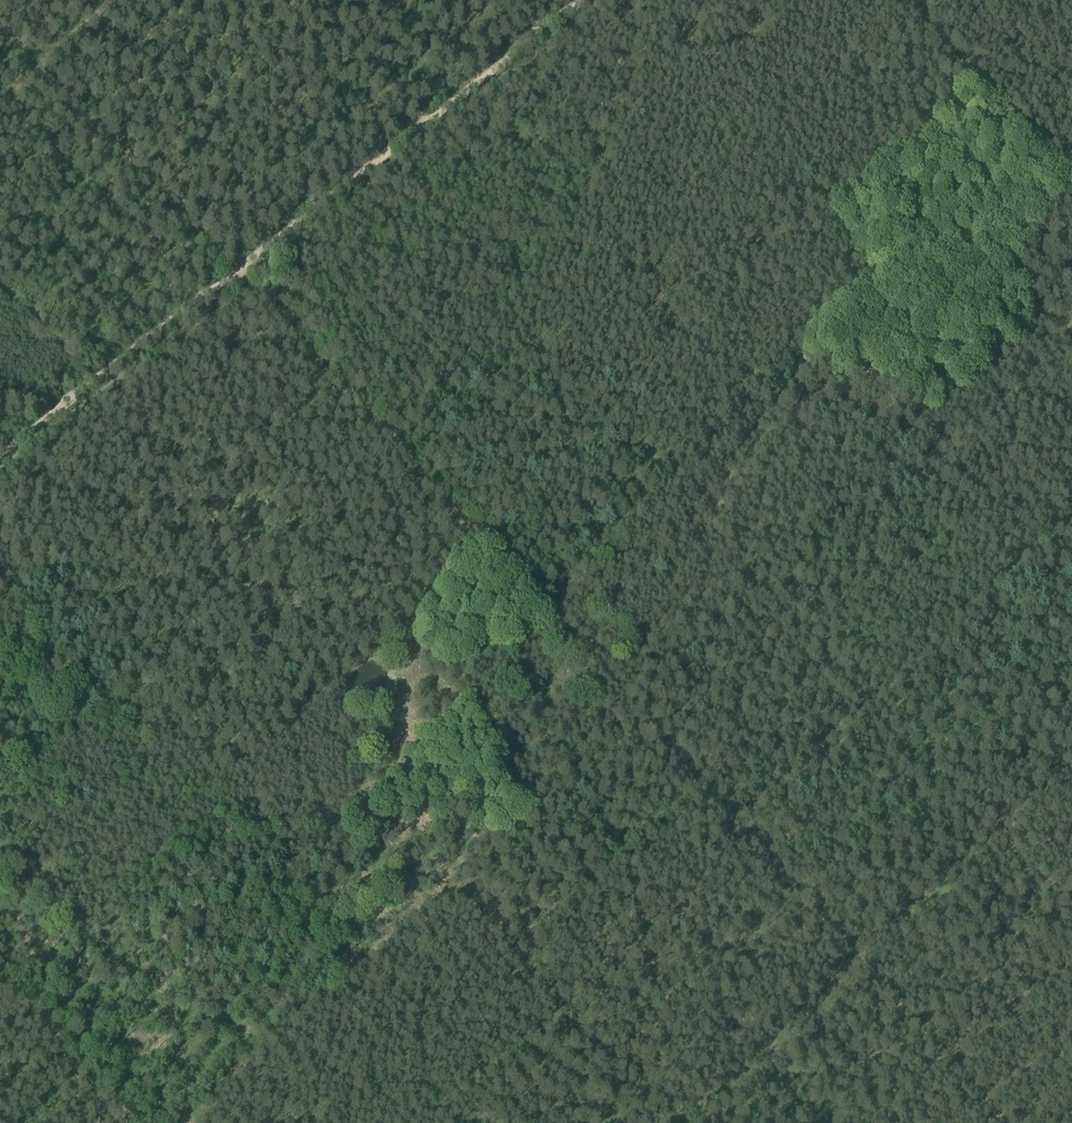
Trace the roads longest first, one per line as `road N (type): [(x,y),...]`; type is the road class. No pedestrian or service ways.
road 1 (track): [(0,24),(998,1122)]
road 2 (track): [(1071,201),(889,0)]
road 3 (track): [(110,1122),(0,999)]

